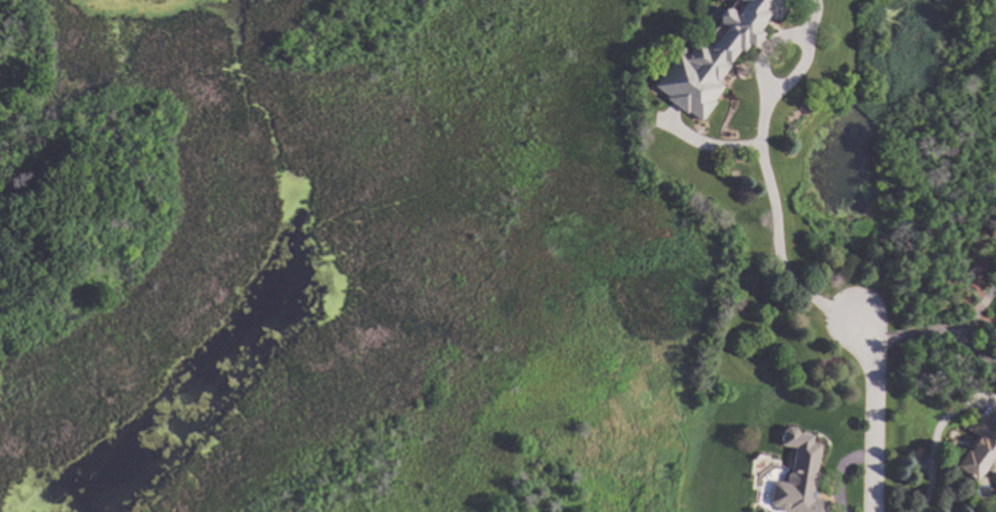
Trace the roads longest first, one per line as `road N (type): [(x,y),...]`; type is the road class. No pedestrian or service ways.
road 1 (residential): [(875,511),(874,360),(858,321)]

